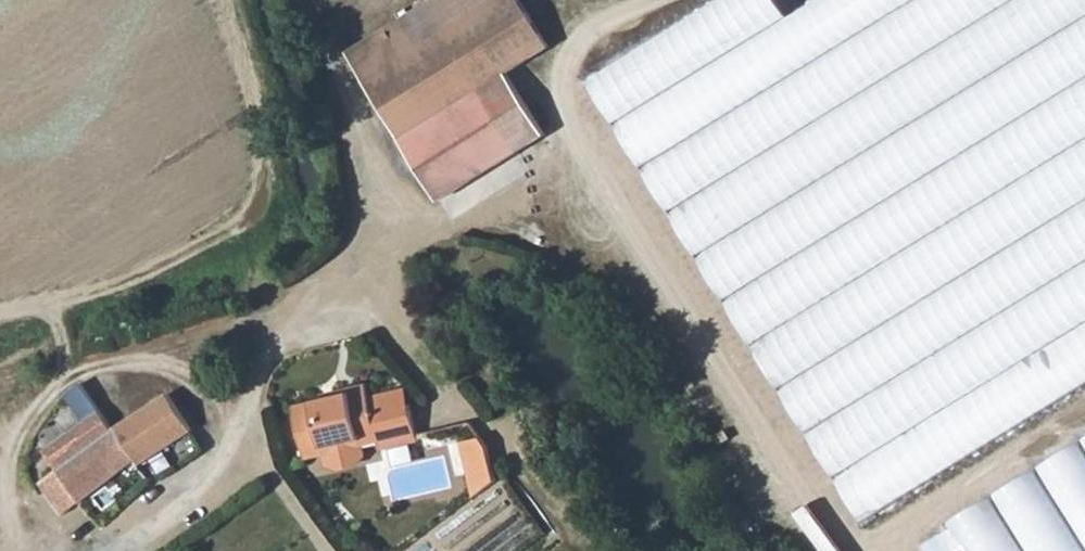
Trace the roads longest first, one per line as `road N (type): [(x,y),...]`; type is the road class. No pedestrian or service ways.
road 1 (track): [(561,164),(717,346),(834,517),(887,550)]
road 2 (track): [(400,216),(443,225),(541,185),(561,164),(569,134),(577,49),(653,0)]
road 3 (track): [(0,419),(49,390),(320,300)]

